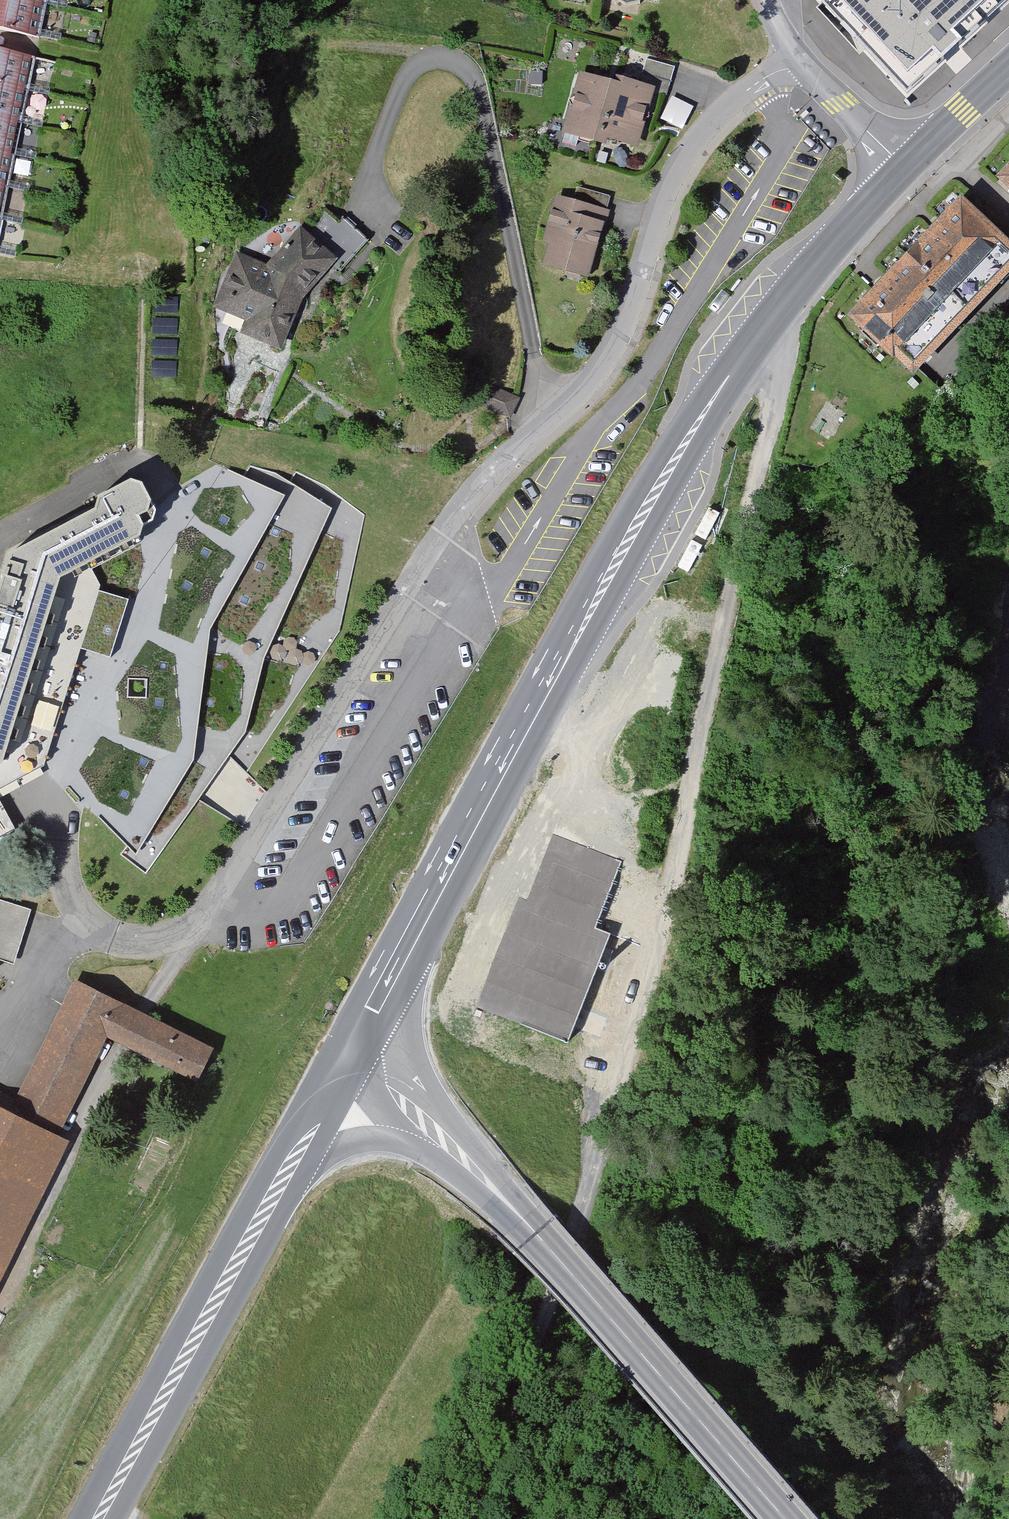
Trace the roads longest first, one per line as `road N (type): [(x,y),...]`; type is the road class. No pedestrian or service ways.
road 1 (track): [(454,1518),(543,1315),(616,1082),(782,358),(786,288)]
road 2 (primary): [(904,172),(786,288),(715,382),(350,1052)]
road 3 (secondary): [(350,1052),(534,1226),(790,1518)]
road 4 (residential): [(801,62),(737,95),(703,130),(670,186),(626,326),(591,378),(504,454),(459,510)]
road 5 (primary): [(350,1052),(100,1518)]
road 6 (residential): [(904,172),(801,62)]
road 7 (primary): [(1008,69),(904,172)]

